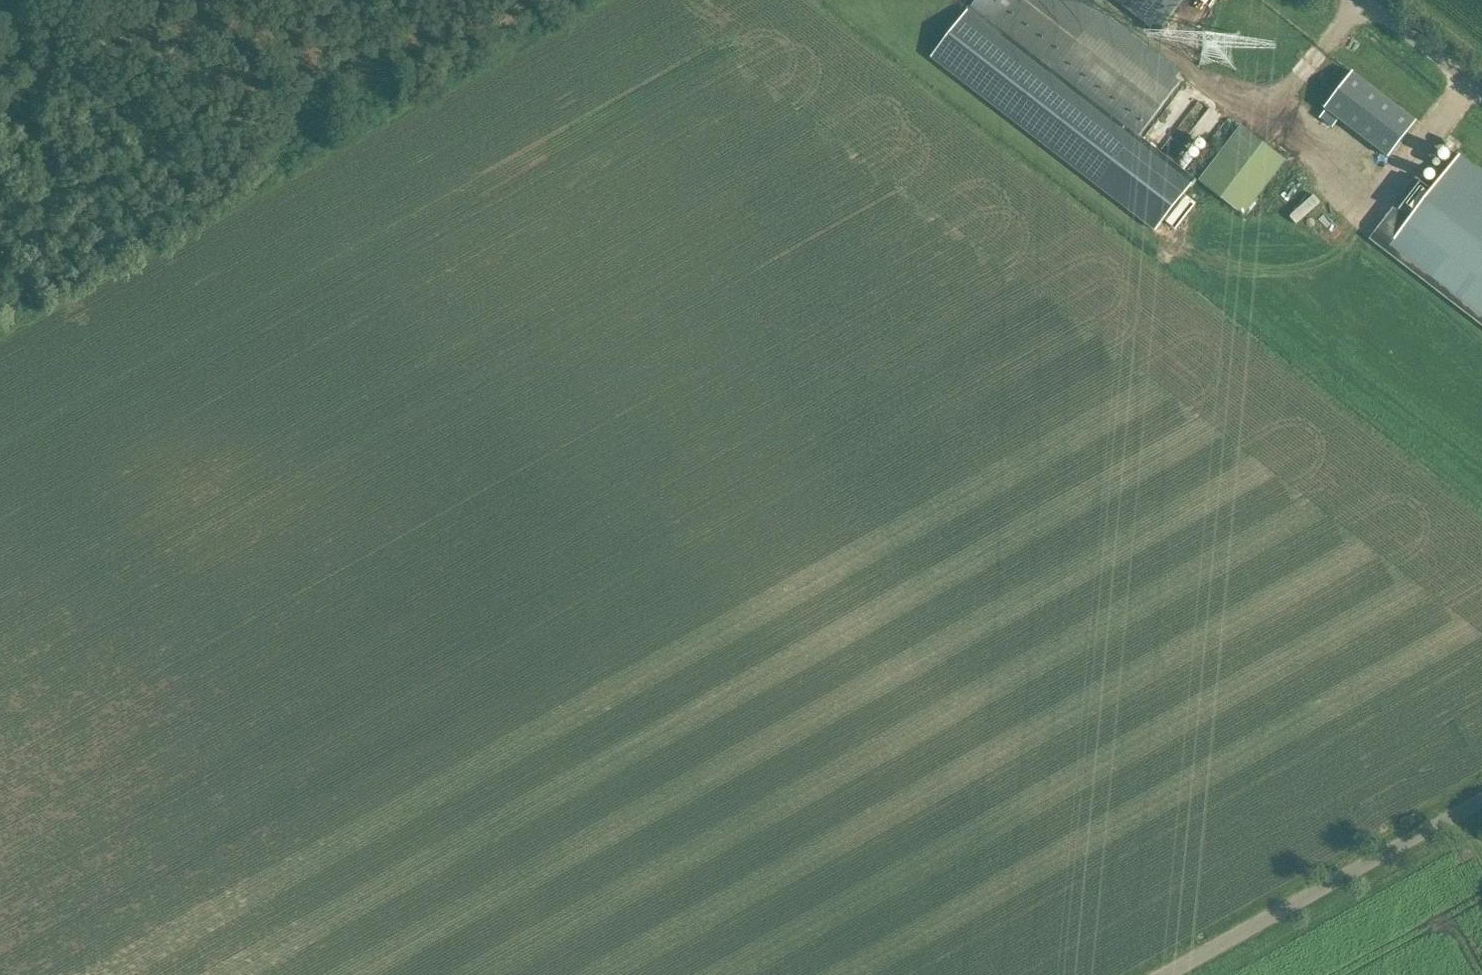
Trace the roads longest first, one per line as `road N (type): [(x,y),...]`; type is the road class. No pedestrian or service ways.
road 1 (unclassified): [(1181,974),(1481,812)]
road 2 (track): [(20,0),(252,184)]
road 3 (unclassified): [(1481,96),(1356,0)]

